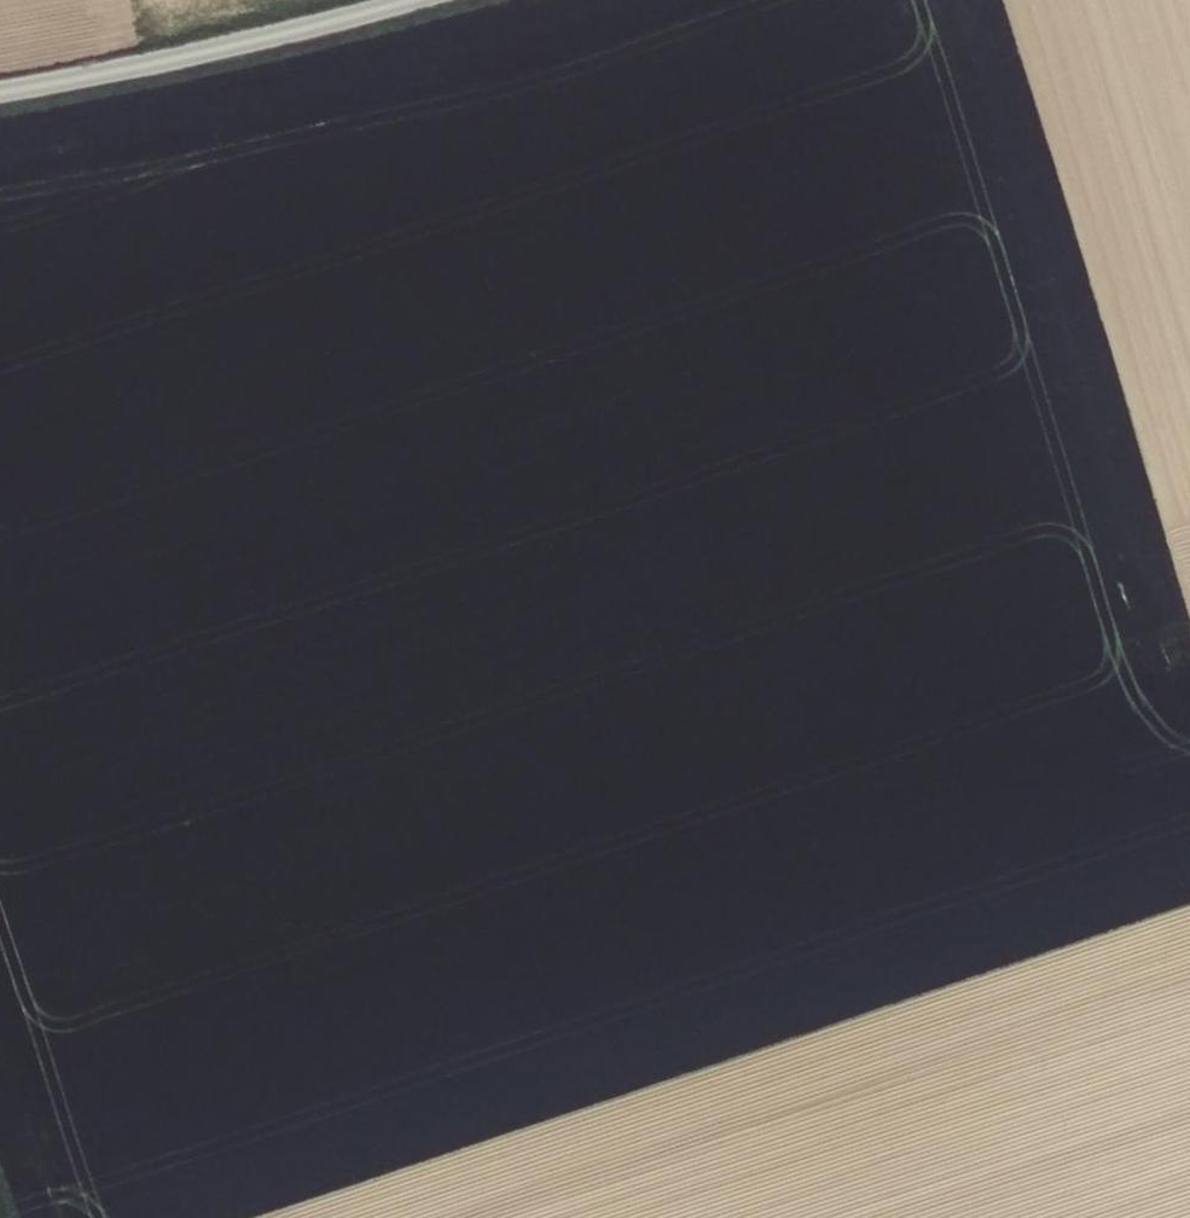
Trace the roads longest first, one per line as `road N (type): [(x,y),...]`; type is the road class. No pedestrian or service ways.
road 1 (track): [(412,0),(0,93)]

